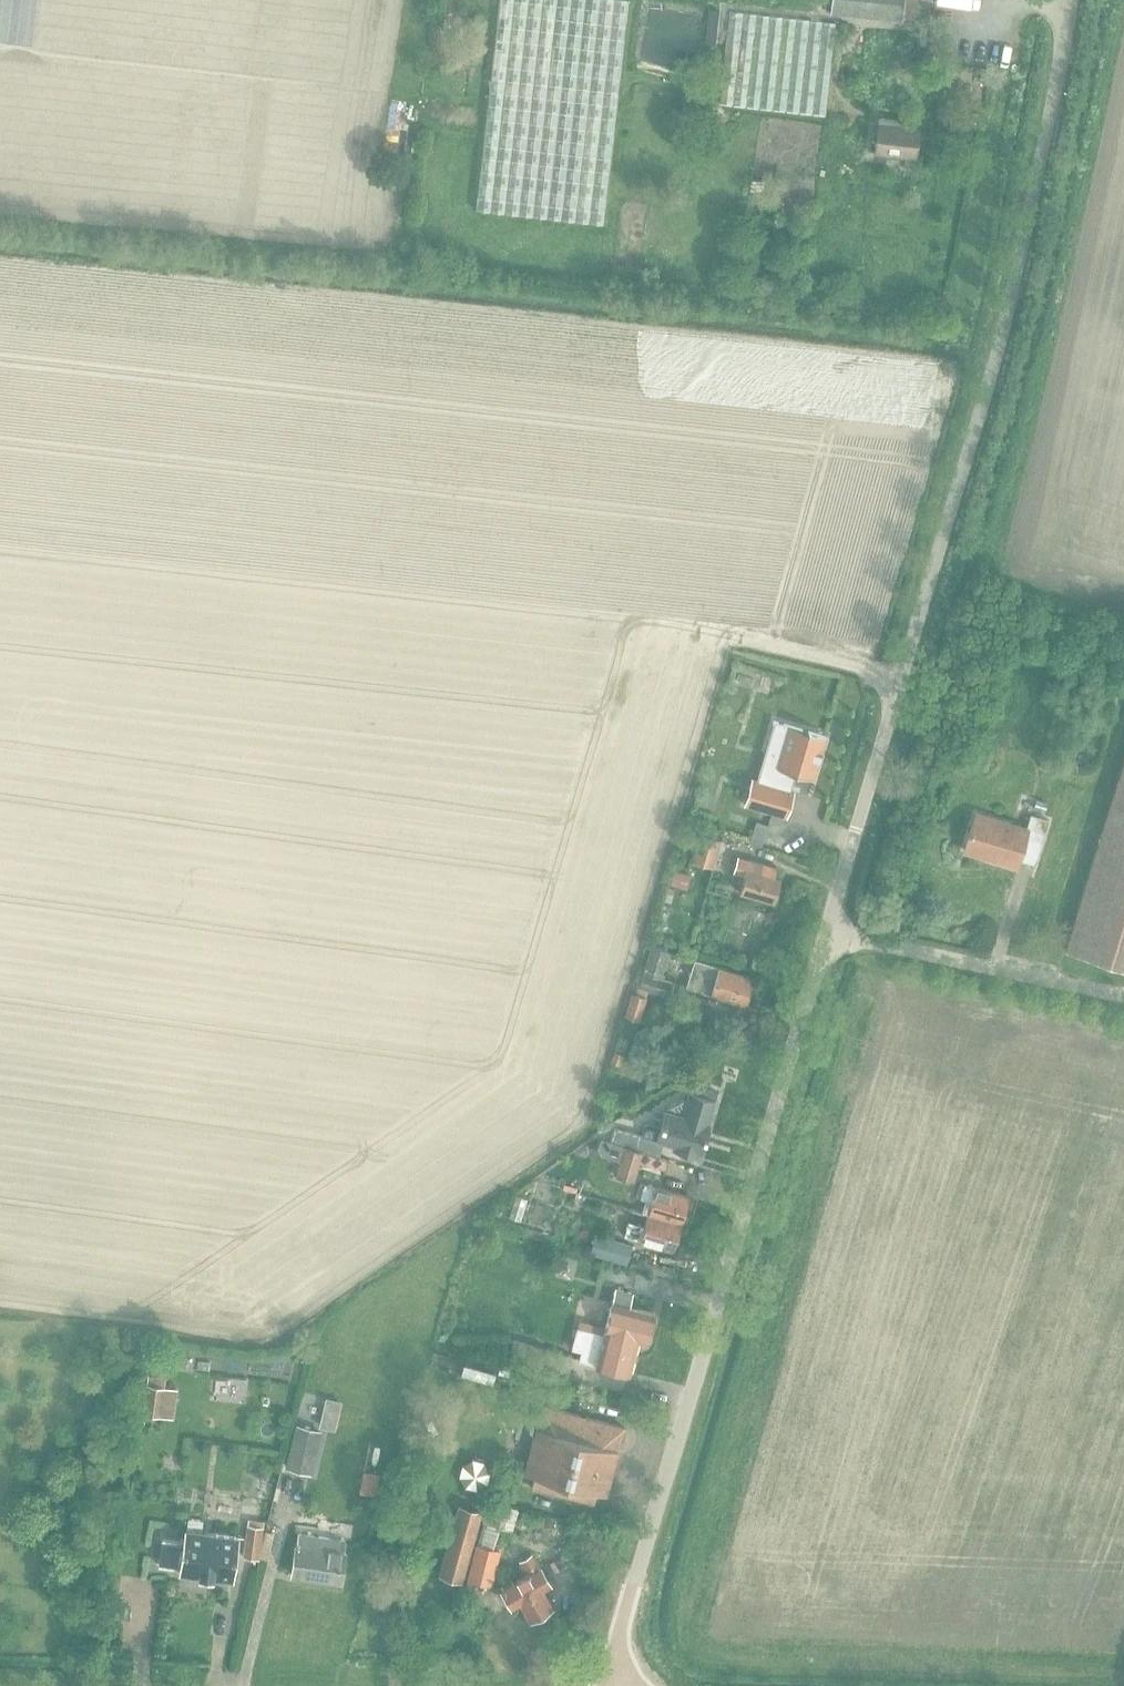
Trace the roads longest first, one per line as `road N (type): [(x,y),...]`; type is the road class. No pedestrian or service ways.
road 1 (residential): [(623,1685),(622,1635),(856,829)]
road 2 (unclassified): [(856,829),(980,357),(1059,0)]

